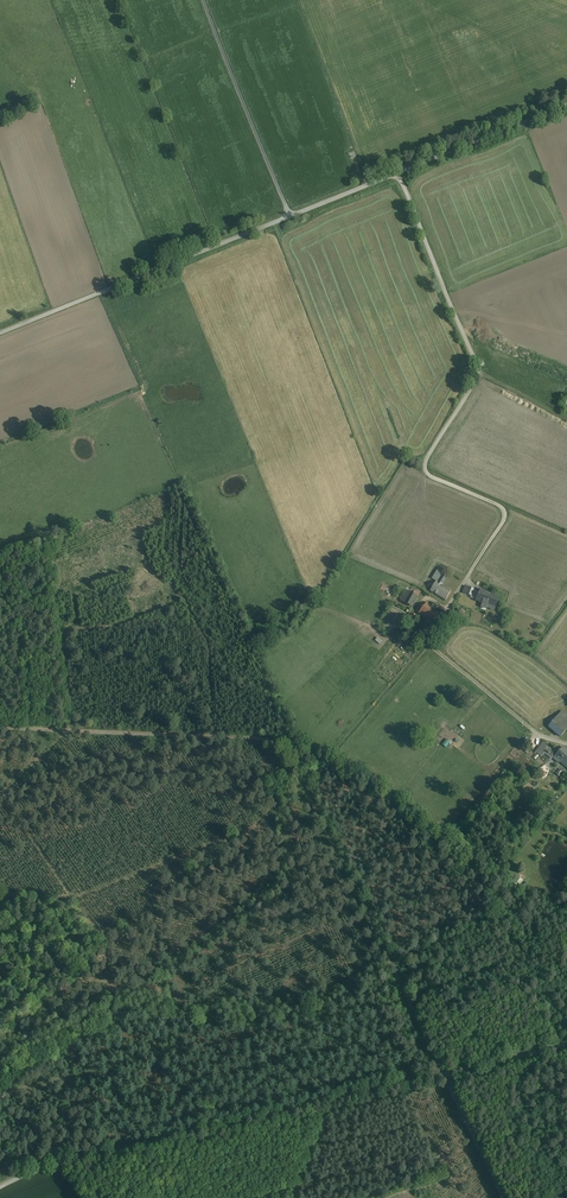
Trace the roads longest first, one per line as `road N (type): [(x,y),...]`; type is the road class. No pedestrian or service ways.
road 1 (track): [(504,1197),(286,748),(262,739),(0,729)]
road 2 (track): [(566,744),(542,737),(429,644),(504,510),(425,469),(479,371),(398,172)]
road 3 (unclassified): [(566,105),(0,334)]
road 4 (unclassified): [(566,1045),(0,1187)]
road 5 (track): [(0,1044),(245,837),(260,804),(300,774)]

